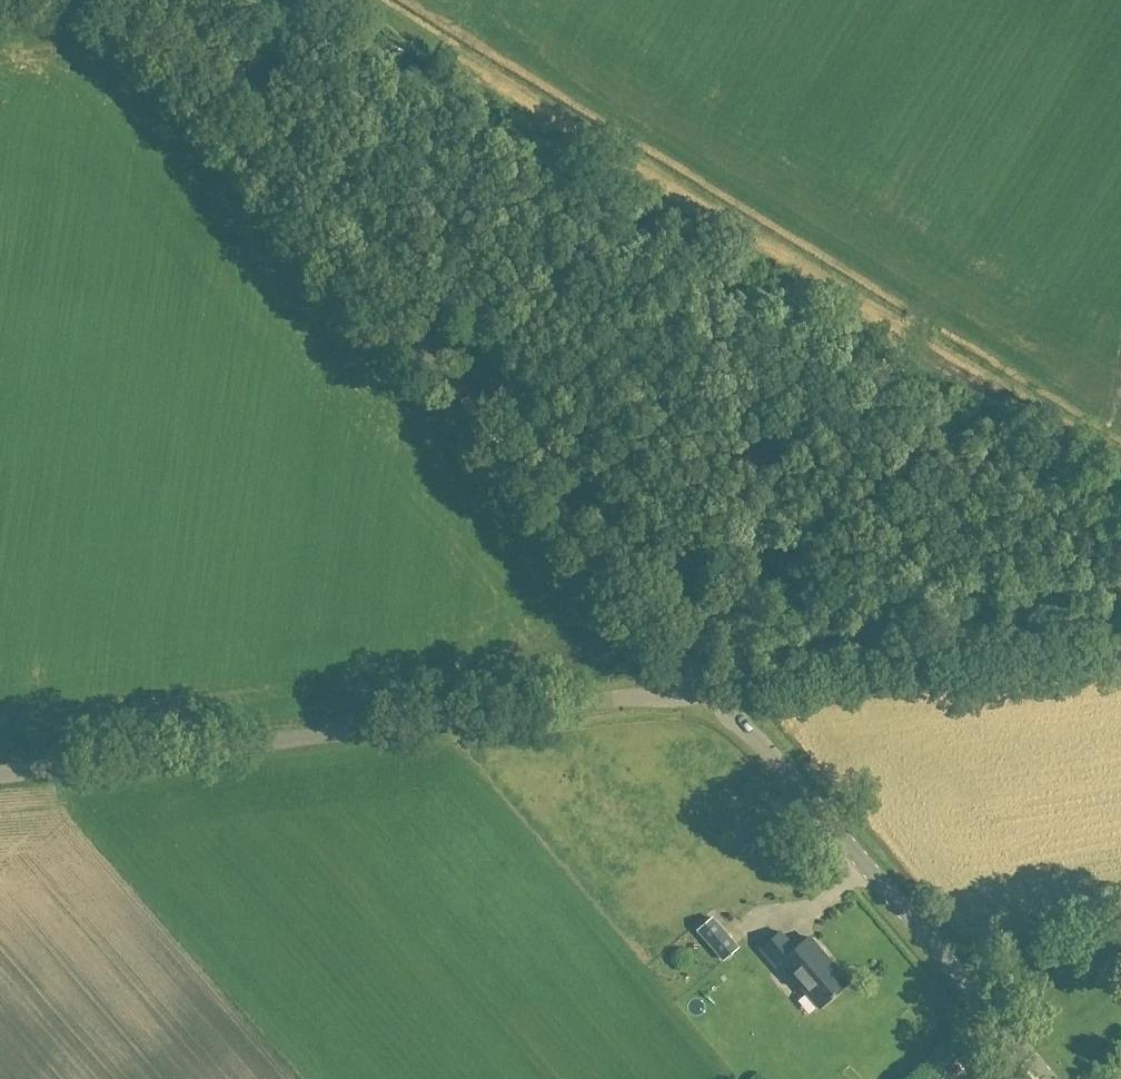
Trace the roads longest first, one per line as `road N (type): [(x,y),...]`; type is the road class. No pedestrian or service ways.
road 1 (tertiary): [(711,690),(120,0)]
road 2 (unclassified): [(711,690),(0,778)]
road 3 (tertiary): [(1044,1078),(711,690)]
road 4 (unclassified): [(1120,637),(711,690)]

